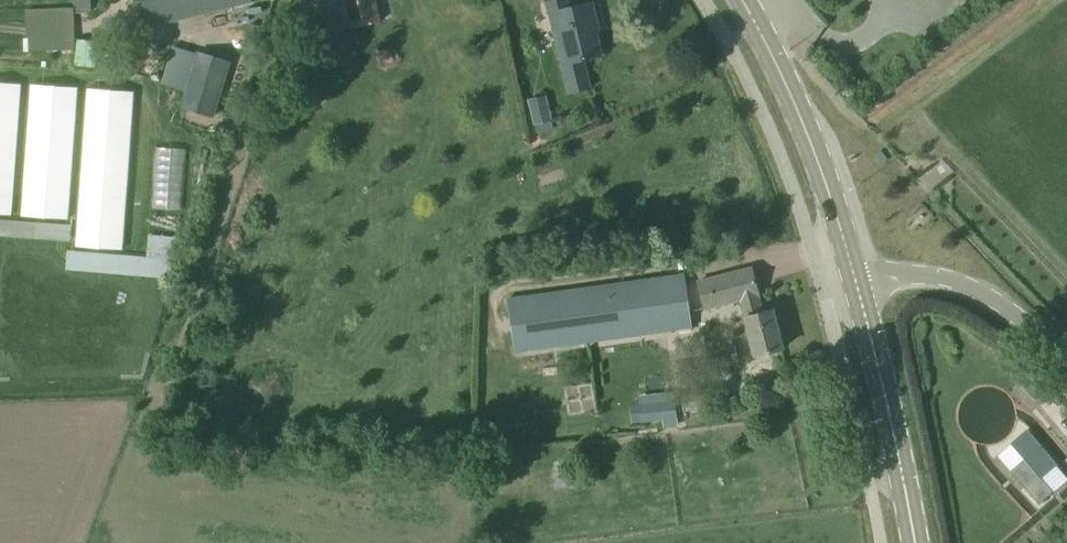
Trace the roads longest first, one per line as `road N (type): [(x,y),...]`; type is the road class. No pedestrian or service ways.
road 1 (track): [(0,383),(131,378),(153,358),(278,0)]
road 2 (primary): [(860,281),(792,84),(746,0)]
road 3 (primary): [(919,542),(860,281)]
road 4 (unclassified): [(1066,375),(999,307),(951,281),(915,275),(860,281)]

